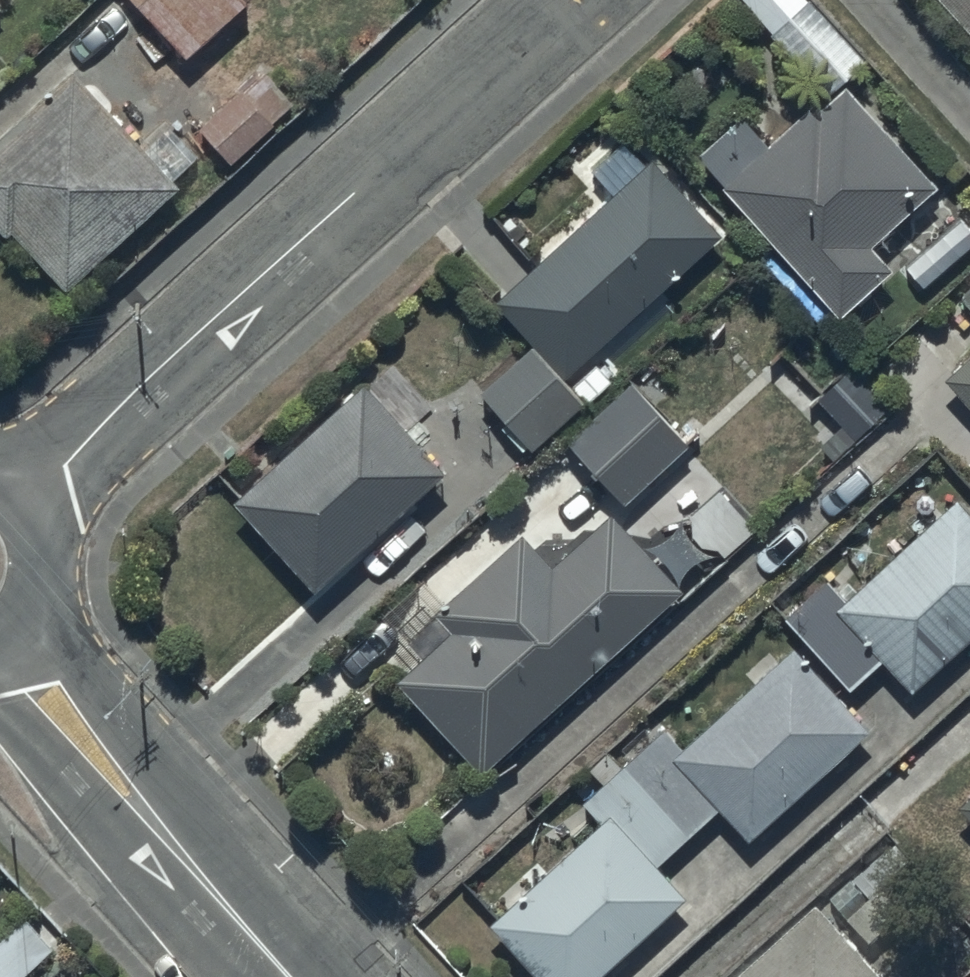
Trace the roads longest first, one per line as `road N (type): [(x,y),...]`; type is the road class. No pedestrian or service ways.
road 1 (residential): [(27,500),(572,0)]
road 2 (residential): [(302,976),(14,652)]
road 3 (residential): [(27,500),(51,543),(55,573),(36,631),(14,652)]

